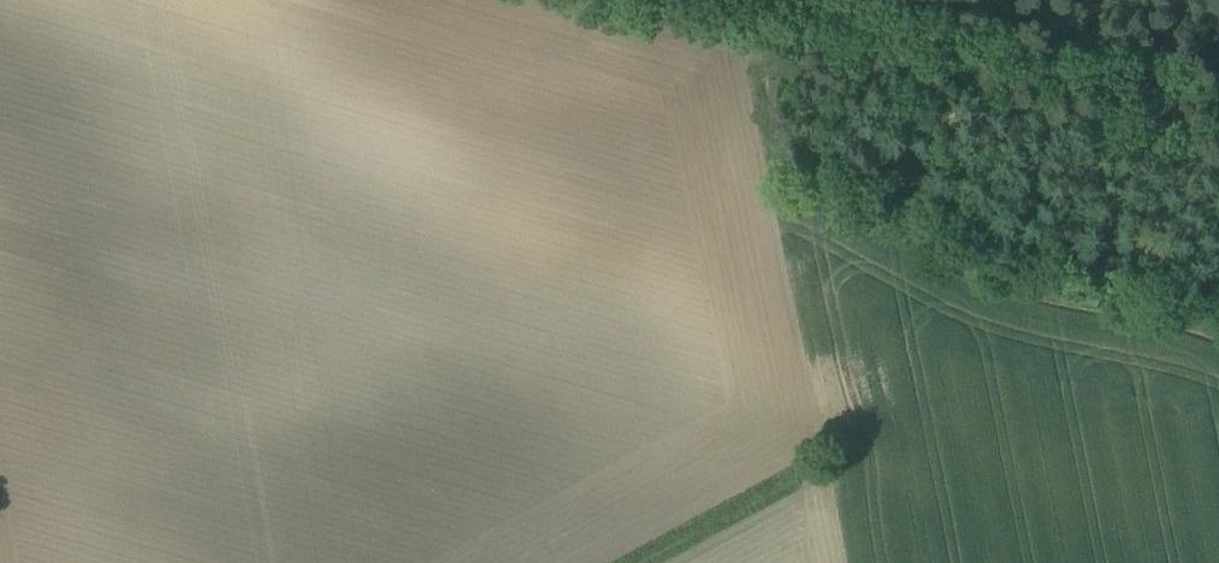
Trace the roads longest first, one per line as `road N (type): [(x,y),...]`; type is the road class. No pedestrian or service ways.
road 1 (unclassified): [(1218,128),(756,0)]

